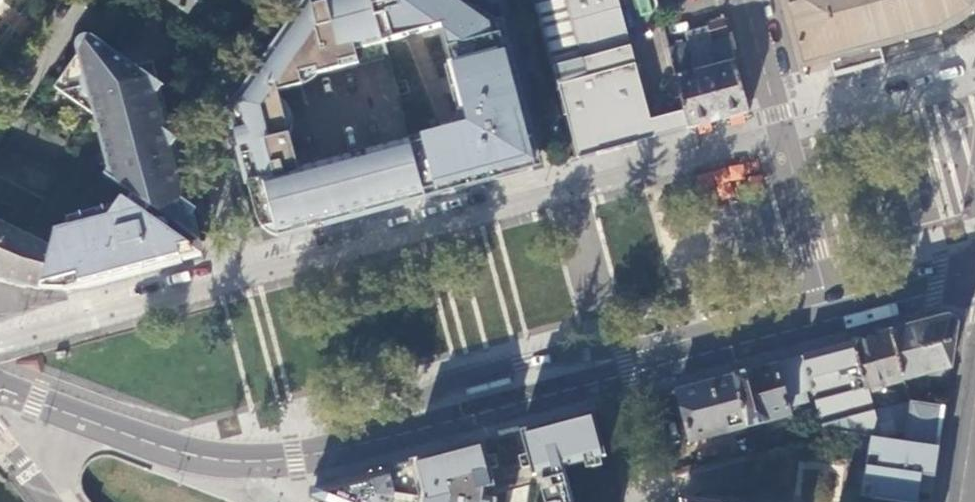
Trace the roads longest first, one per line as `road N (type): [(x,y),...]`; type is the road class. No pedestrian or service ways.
road 1 (residential): [(780,132),(245,277)]
road 2 (residential): [(245,277),(201,75),(263,0)]
road 3 (primary): [(617,368),(606,353),(556,354),(461,381),(361,444)]
road 4 (primary): [(617,368),(599,380),(361,444)]
road 5 (residential): [(245,277),(0,344)]
road 6 (primary): [(240,464),(188,457),(0,392)]
road 7 (primary): [(832,310),(617,368)]
road 8 (residential): [(780,132),(974,81)]
road 9 (residential): [(832,310),(780,132)]
road 10 (residential): [(0,121),(84,0)]
road 11 (primary): [(974,271),(832,310)]
road 12 (residential): [(780,132),(746,0)]
road 13 (primary): [(361,444),(240,464)]

